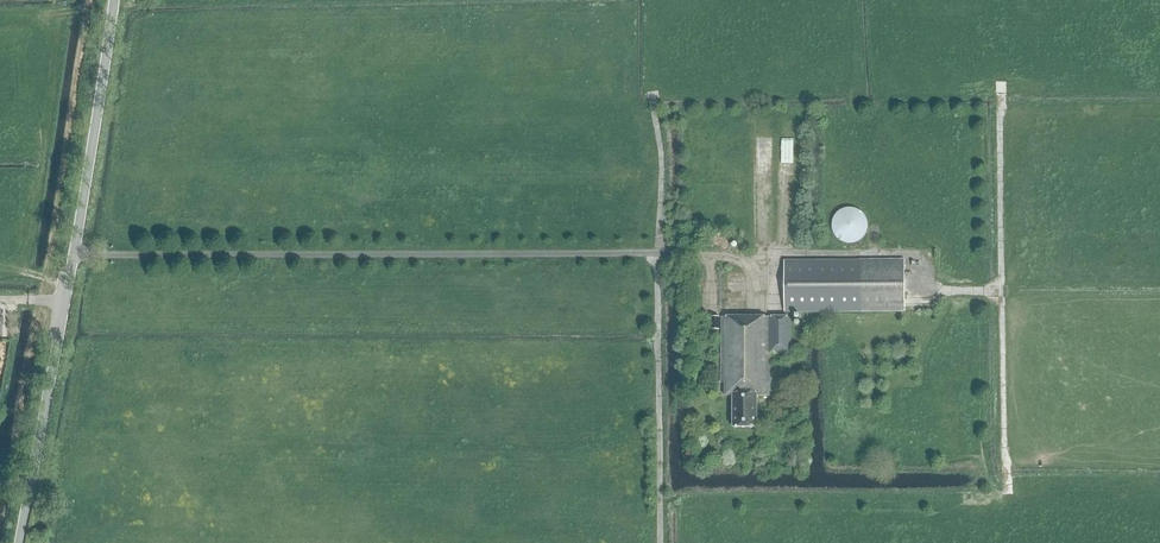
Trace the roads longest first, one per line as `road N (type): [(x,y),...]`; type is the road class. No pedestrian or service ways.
road 1 (unclassified): [(18,542),(114,0)]

